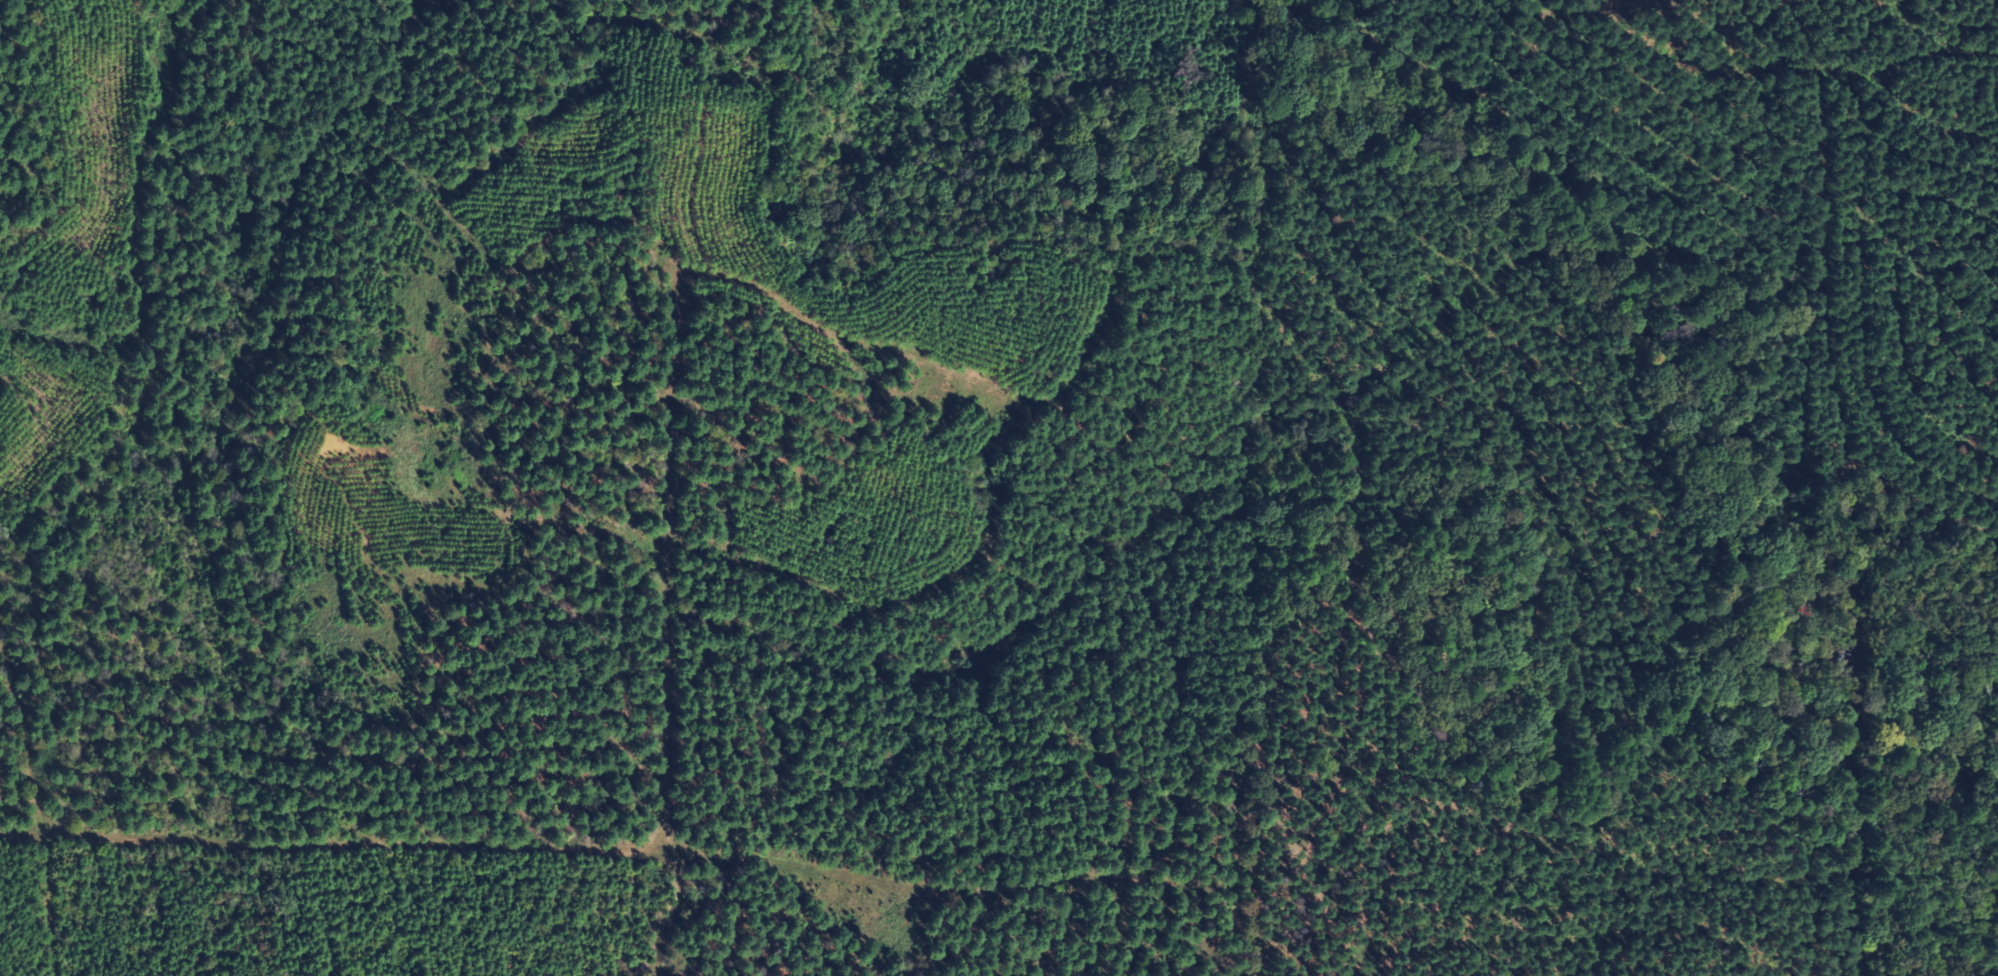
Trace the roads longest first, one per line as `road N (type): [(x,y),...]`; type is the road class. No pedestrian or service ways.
road 1 (residential): [(54,975),(19,749),(0,695)]

